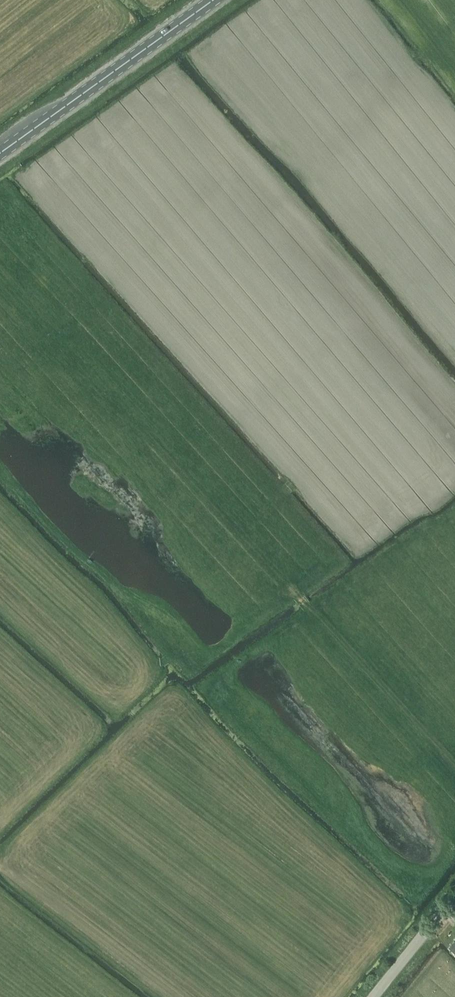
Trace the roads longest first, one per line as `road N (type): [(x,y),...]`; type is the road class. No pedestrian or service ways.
road 1 (primary): [(0,153),(213,0)]

